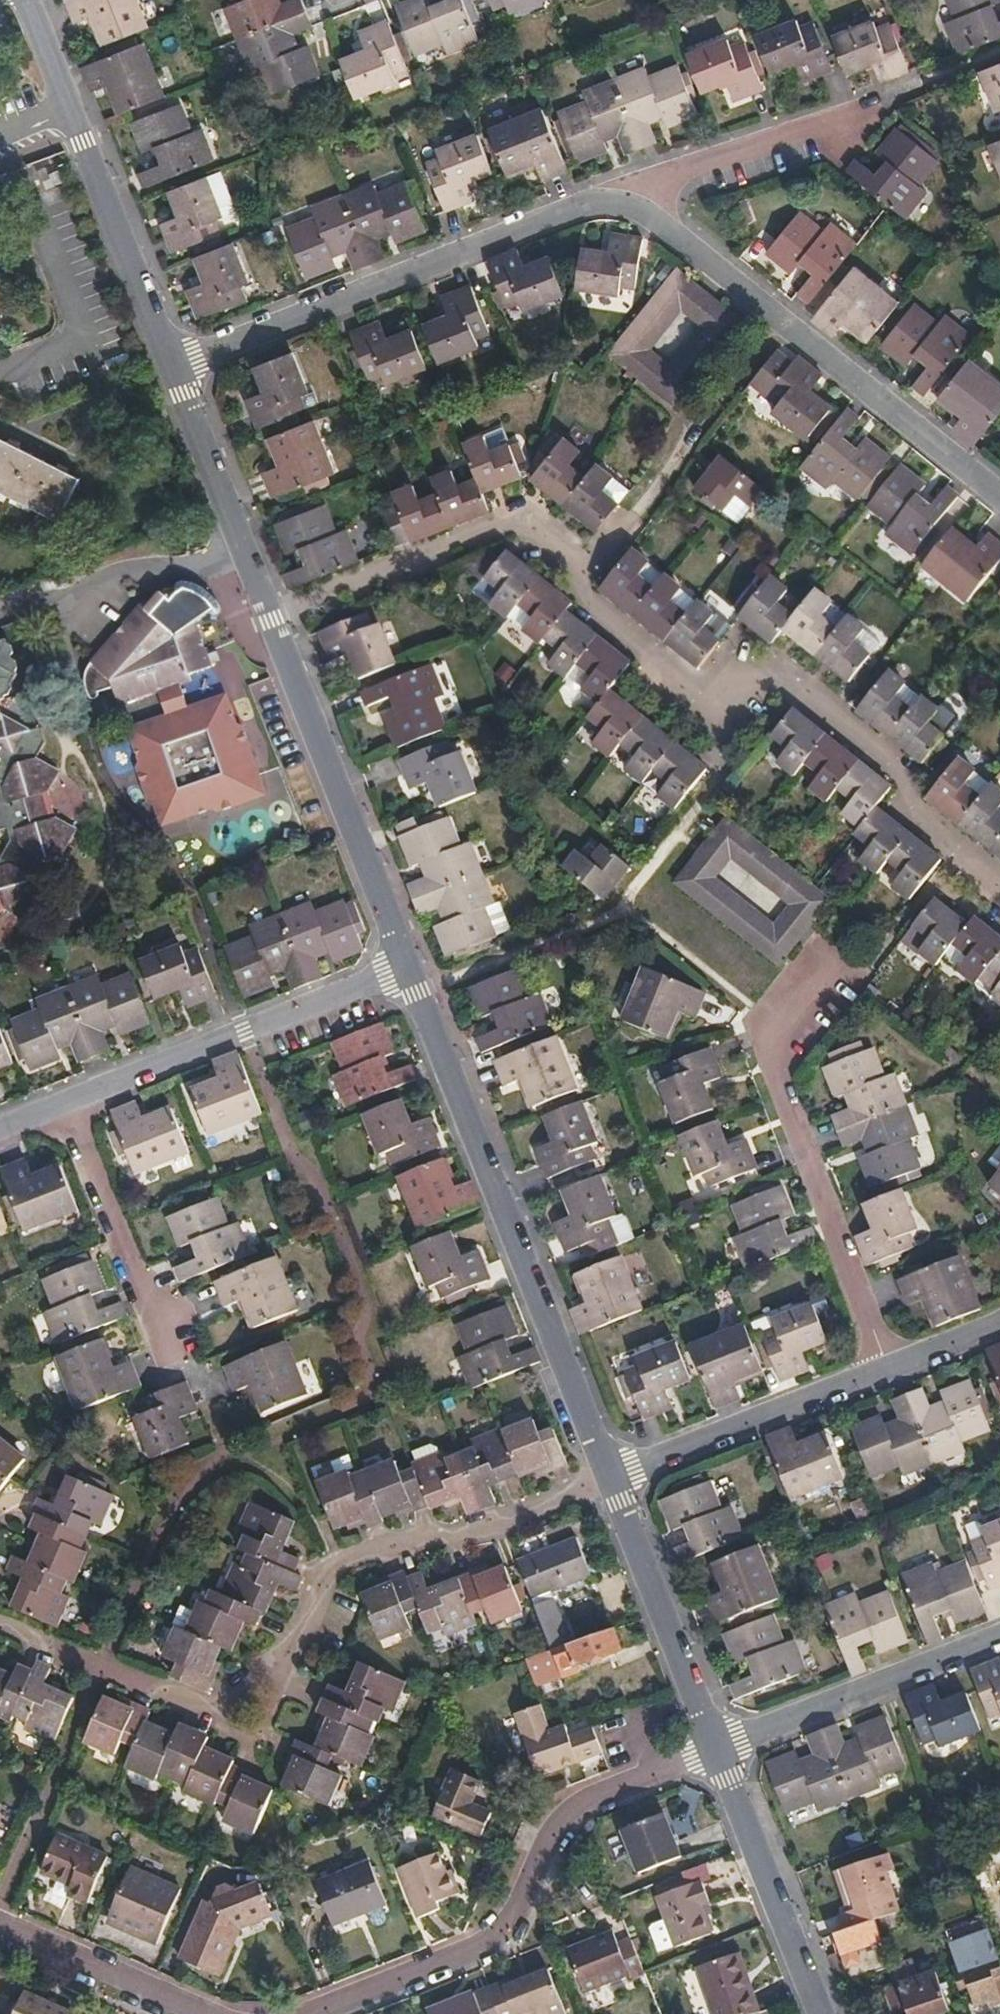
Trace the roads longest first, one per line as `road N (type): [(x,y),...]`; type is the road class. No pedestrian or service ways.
road 1 (residential): [(999,889),(904,808),(894,769),(790,688),(707,699),(588,603),(530,537),(508,529),(480,533),(274,618)]
road 2 (residential): [(0,1624),(94,1677),(252,1737),(325,1573),(491,1529),(607,1482)]
road 3 (residential): [(407,966),(607,1482)]
road 4 (residential): [(318,2013),(484,1946),(515,1914),(547,1837),(574,1808),(715,1748)]
road 5 (residential): [(622,199),(659,217),(999,498)]
road 6 (residential): [(177,367),(582,200),(622,199)]
road 7 (residential): [(815,980),(758,1039),(879,1373)]
road 8 (residential): [(28,0),(177,367)]
road 9 (residential): [(274,618),(407,966)]
road 10 (residential): [(62,1104),(407,966)]
road 11 (residential): [(715,1748),(999,1637)]
road 12 (residential): [(607,1482),(879,1373)]
road 13 (residential): [(607,1482),(715,1748)]
road 14 (residential): [(715,1748),(816,2013)]
road 15 (residential): [(177,367),(274,618)]
road 16 (residential): [(62,1104),(122,1263),(176,1325)]
road 17 (residential): [(622,199),(659,178),(794,133),(847,129)]
road 18 (residential): [(0,1929),(193,2013)]
road 19 (residential): [(879,1373),(999,1326)]

